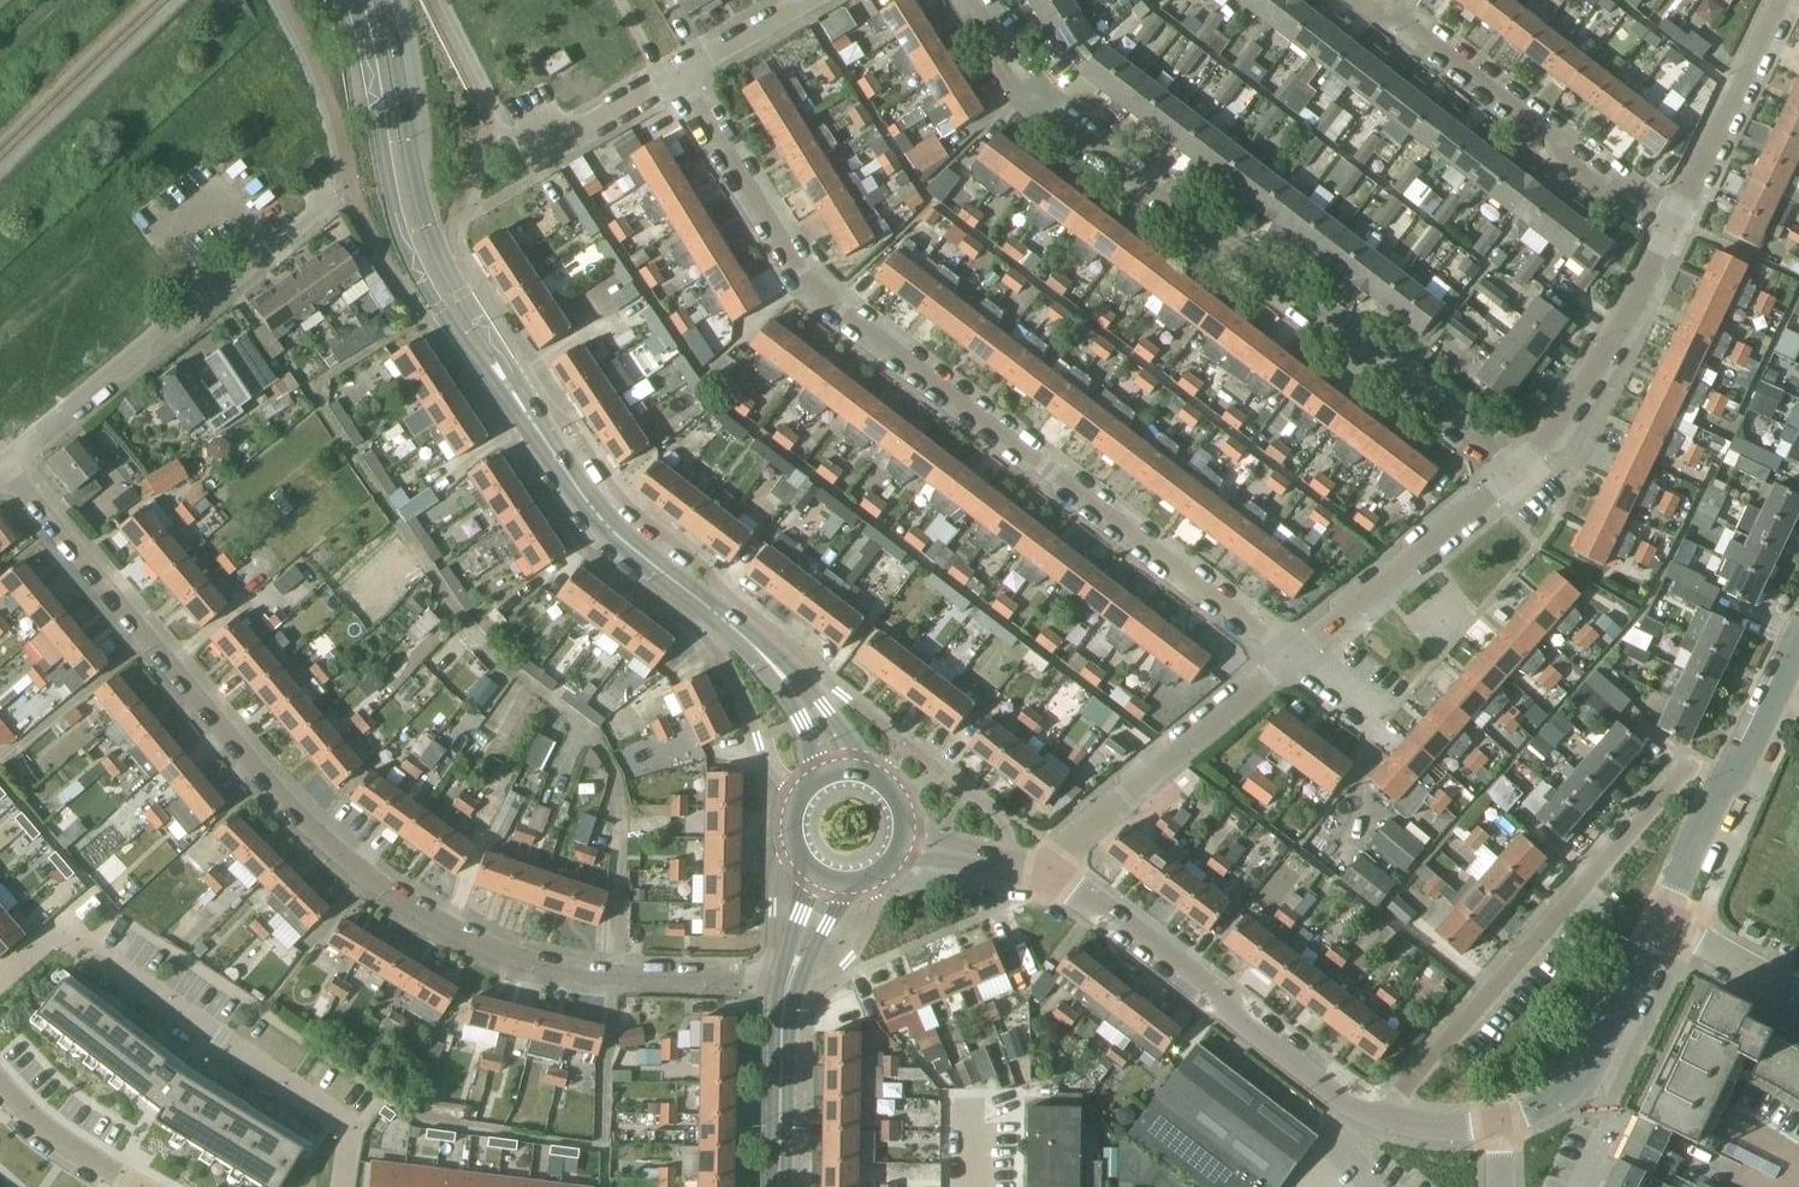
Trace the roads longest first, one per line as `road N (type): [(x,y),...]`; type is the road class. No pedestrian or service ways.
road 1 (residential): [(788,983),(571,972),(499,954),(393,895),(276,792),(3,466)]
road 2 (residential): [(683,76),(774,245),(837,320),(1287,656)]
road 3 (residential): [(1509,464),(1045,100),(986,0)]
road 4 (secondary): [(751,641),(618,533),(422,242)]
road 5 (residential): [(0,978),(58,928),(350,1127),(343,1186)]
road 6 (residential): [(1378,1118),(1691,764)]
road 7 (residential): [(3,466),(335,200)]
road 8 (residential): [(1378,1118),(1353,1108),(1055,878)]
road 9 (residential): [(1661,234),(1374,0)]
road 10 (residential): [(1055,878),(1069,841),(1287,656)]
road 11 (residential): [(1664,916),(1798,650)]
road 12 (residential): [(1287,656),(1509,464)]
road 13 (residential): [(1509,464),(1562,416),(1605,352),(1661,234)]
road 14 (residential): [(1500,1122),(1549,1102),(1587,1069),(1664,916)]
road 15 (residential): [(1661,234),(1778,0)]
road 16 (secondary): [(354,0),(400,191),(422,242)]
road 17 (secondary): [(422,242),(381,0)]
road 18 (secondary): [(779,1186),(788,983)]
road 19 (secondary): [(867,773),(815,695),(751,641)]
road 20 (residential): [(135,1186),(72,1150),(0,1084)]
road 21 (residential): [(539,152),(683,76)]
road 22 (residential): [(1798,991),(1664,916)]
road 23 (secondary): [(751,641),(794,707),(822,776)]
road 24 (residential): [(683,76),(806,0)]
road 25 (residential): [(894,863),(1030,869)]
road 26 (residential): [(1030,869),(906,830)]
road 27 (residential): [(1500,1122),(1459,1130),(1378,1118)]

